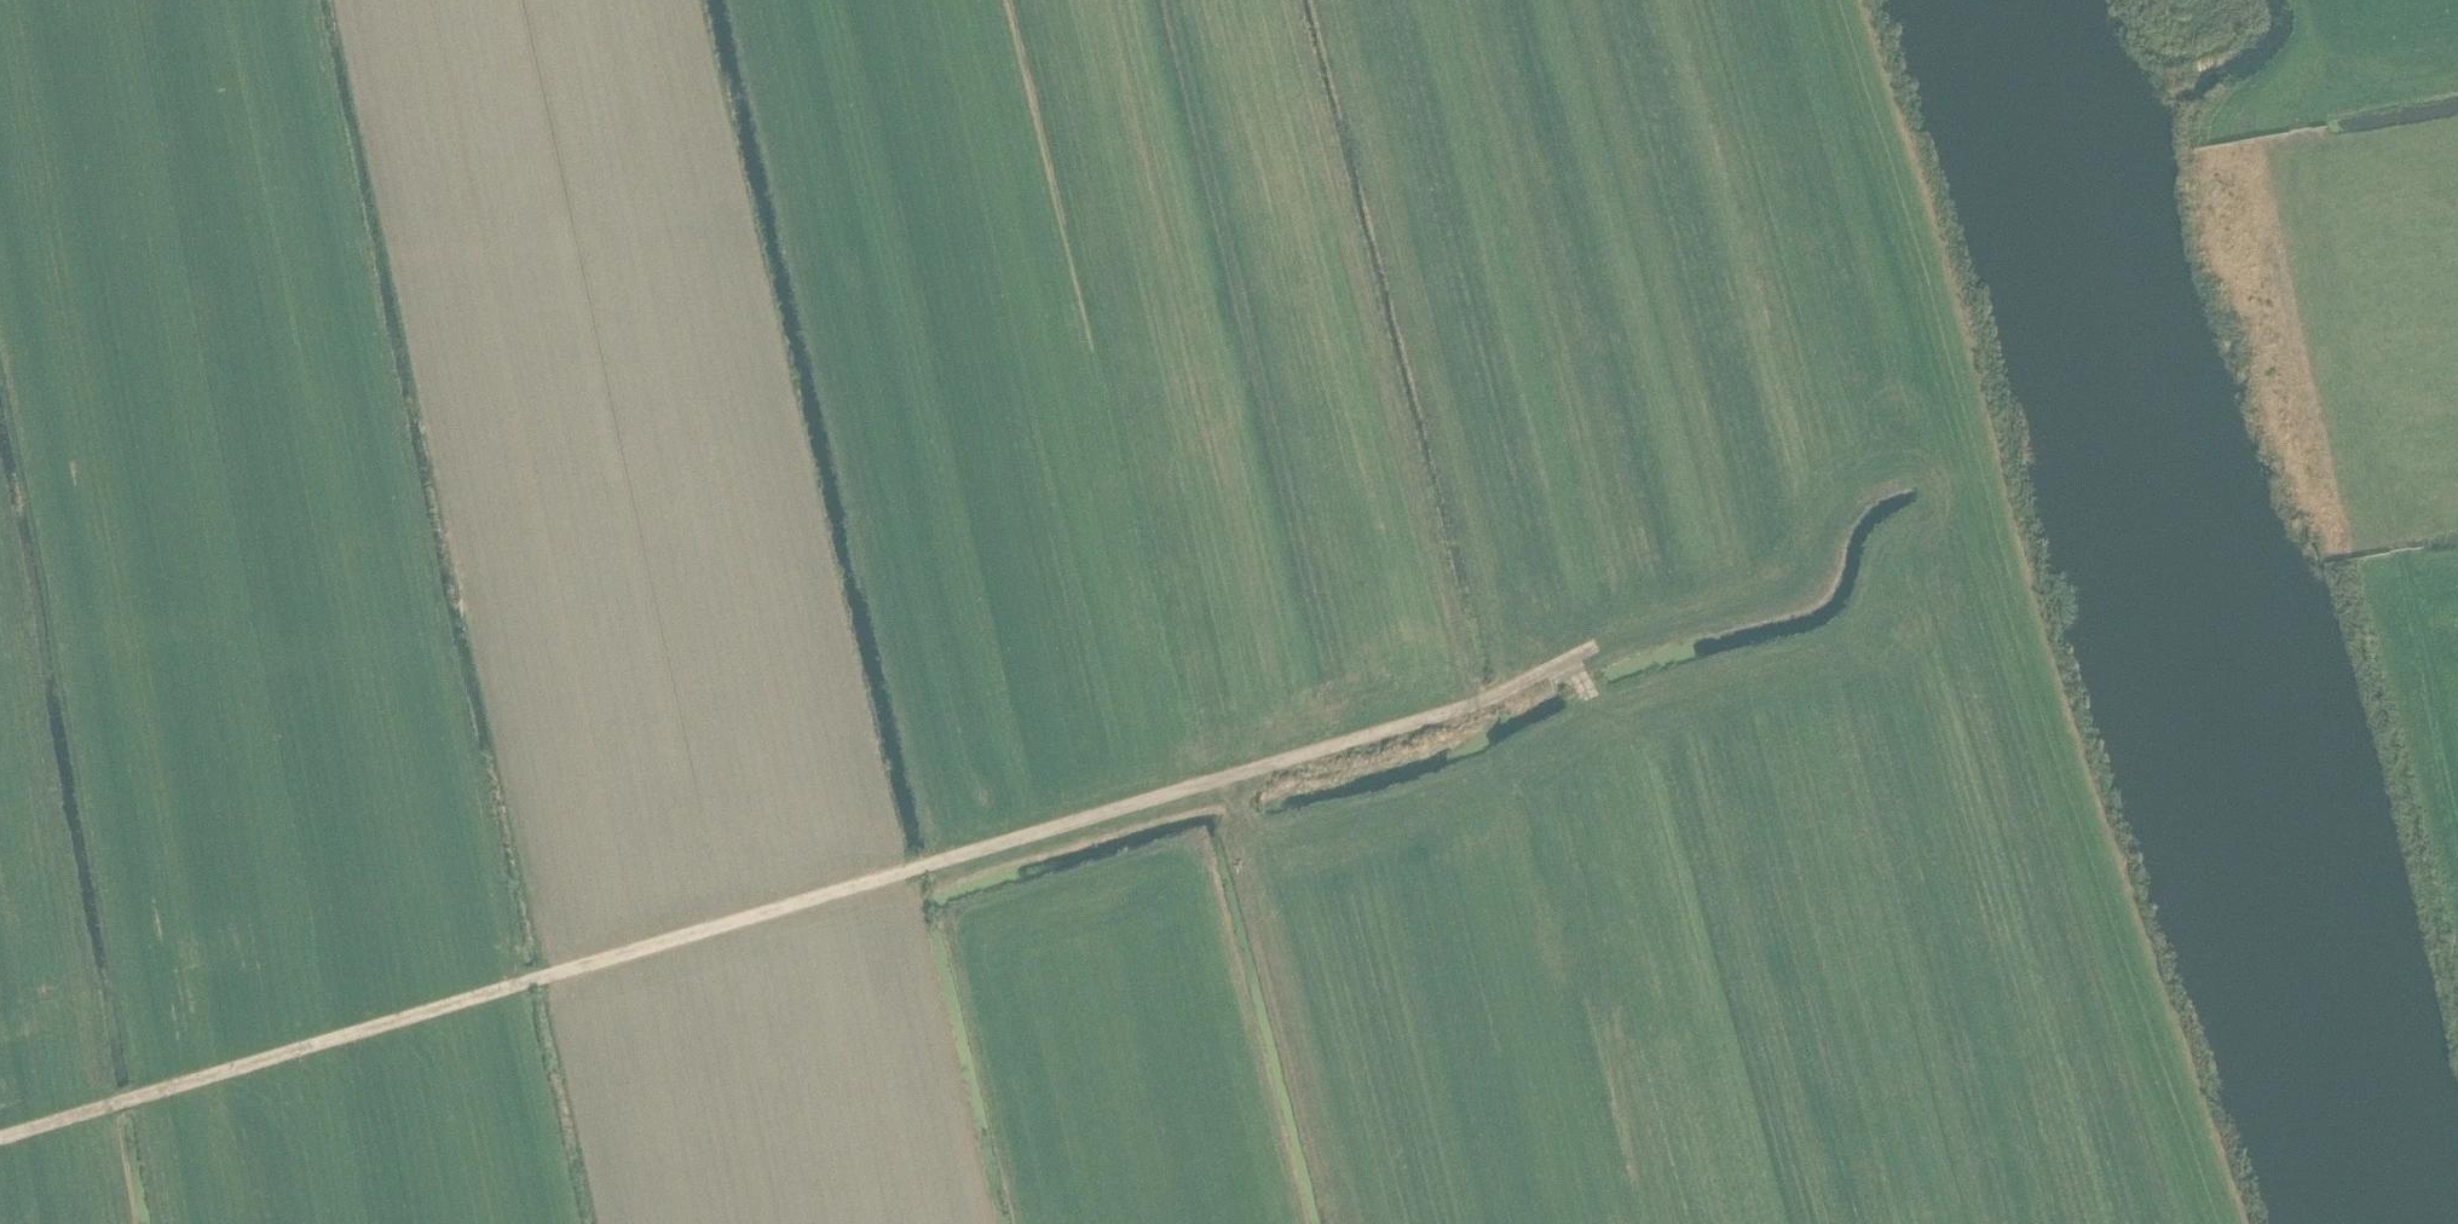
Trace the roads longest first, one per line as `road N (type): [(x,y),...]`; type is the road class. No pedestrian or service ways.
road 1 (track): [(0,1138),(1479,703),(1593,648)]

